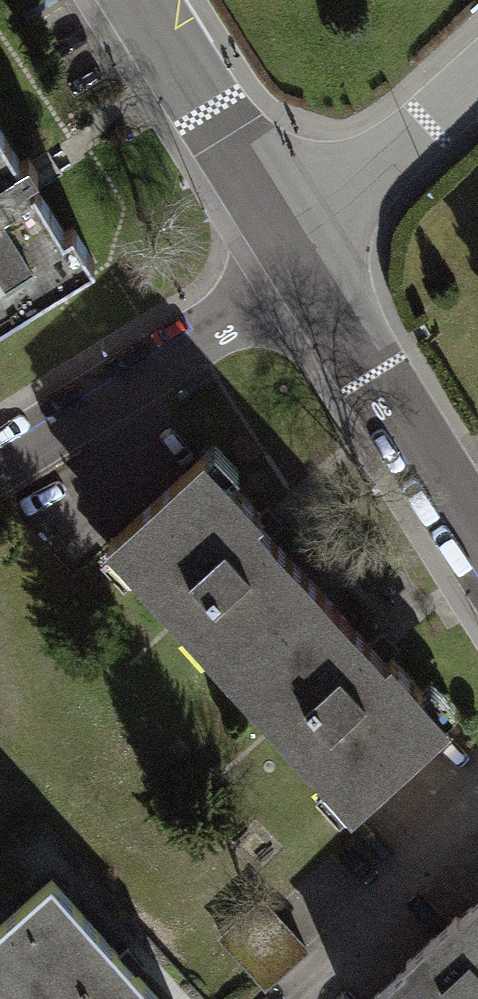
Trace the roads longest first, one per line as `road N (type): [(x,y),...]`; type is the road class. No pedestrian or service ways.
road 1 (residential): [(0,466),(318,275)]
road 2 (residential): [(477,540),(318,275)]
road 3 (residential): [(294,236),(143,0)]
road 4 (residential): [(477,72),(294,236)]

